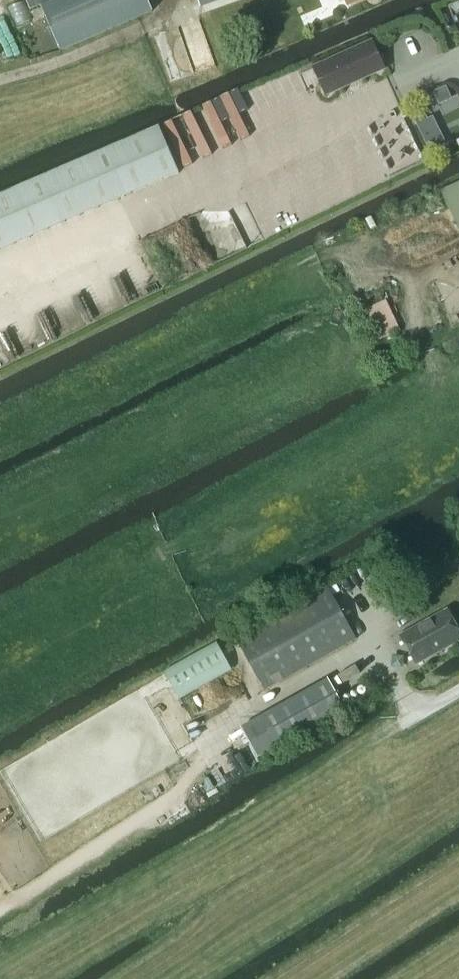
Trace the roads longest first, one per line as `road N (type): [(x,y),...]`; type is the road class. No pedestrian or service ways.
road 1 (track): [(237,826),(416,714)]

